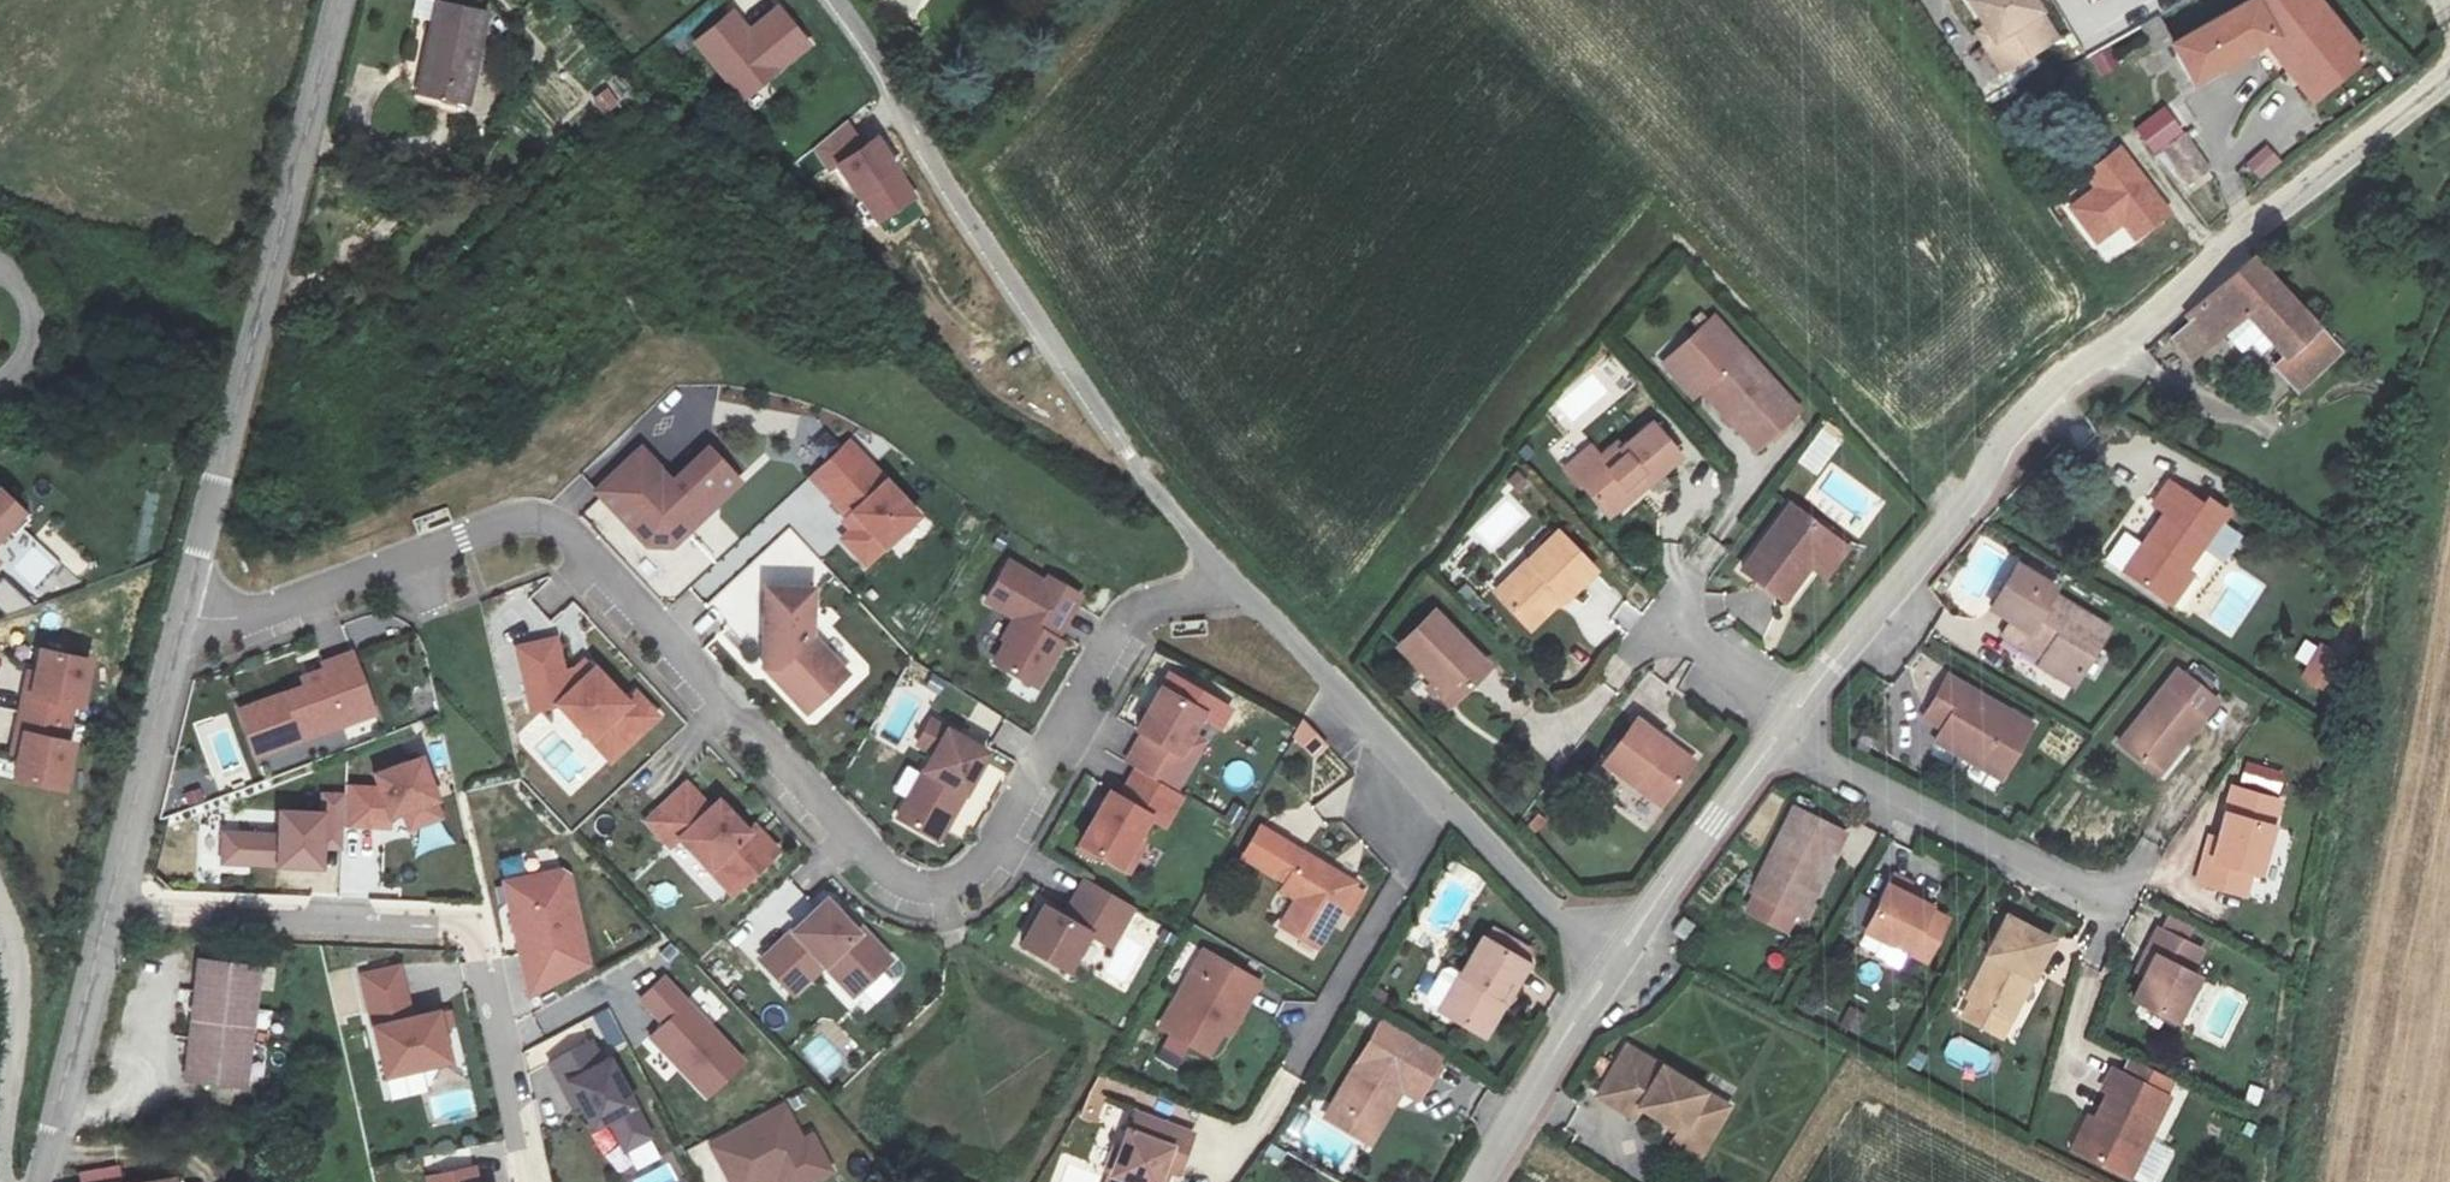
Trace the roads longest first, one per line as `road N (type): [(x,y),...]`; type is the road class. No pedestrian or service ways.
road 1 (residential): [(183,615),(245,617),(520,518),(556,522),(882,867),(905,885),(927,888),(977,872),(996,851),(1130,613),(1230,578)]
road 2 (residential): [(2449,75),(2126,339),(2065,374),(2007,430),(1969,499),(1797,709)]
road 3 (unclassified): [(1230,578),(1086,398),(837,0)]
road 4 (unclassified): [(183,615),(340,0)]
road 5 (residential): [(107,914),(469,933),(483,963),(528,1181)]
road 6 (residential): [(2110,896),(1779,736)]
road 7 (unclassified): [(1230,578),(1447,802)]
road 8 (unclassified): [(107,914),(183,615)]
road 9 (residential): [(1779,736),(1612,968)]
road 10 (residential): [(1306,1044),(1447,802)]
road 11 (unclassified): [(39,1181),(107,914)]
road 12 (residential): [(1612,968),(1478,1181)]
road 13 (unclassified): [(0,1149),(17,987),(0,905)]
road 14 (unclassified): [(1447,802),(1612,968)]
road 15 (residential): [(1661,615),(1797,709)]

